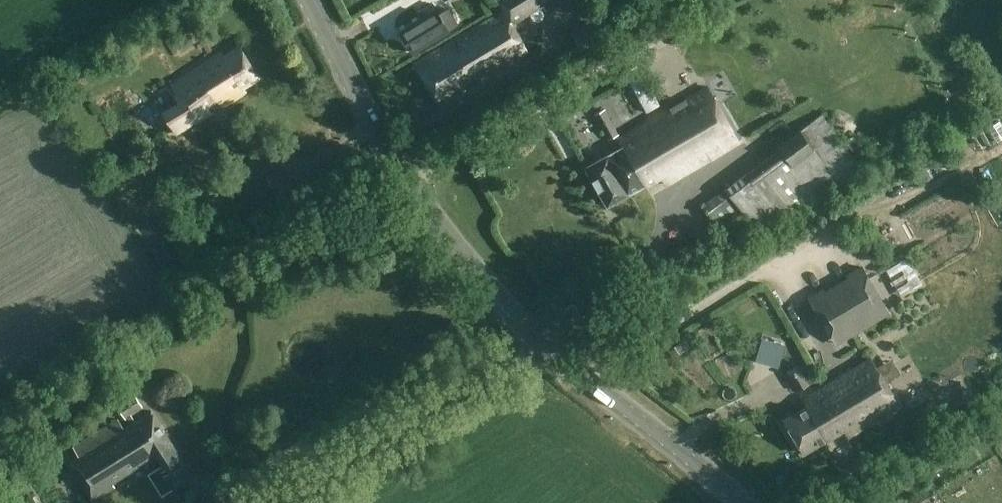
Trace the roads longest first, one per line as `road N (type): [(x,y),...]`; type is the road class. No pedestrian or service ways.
road 1 (tertiary): [(738,502),(473,276),(379,140),(309,0)]
road 2 (track): [(540,338),(259,502)]

